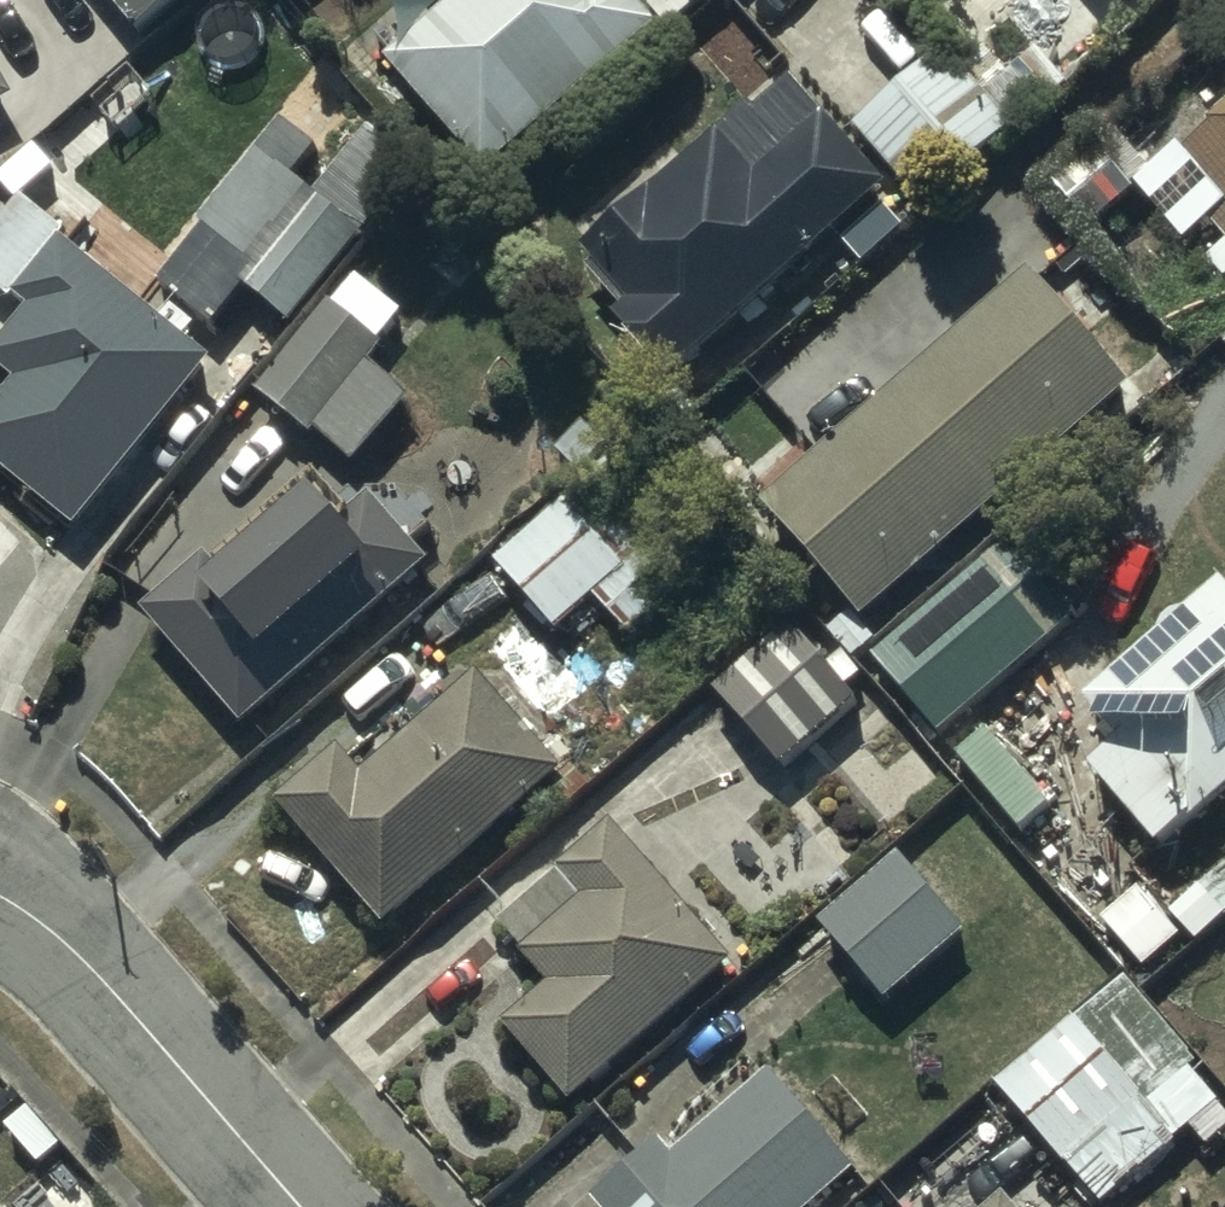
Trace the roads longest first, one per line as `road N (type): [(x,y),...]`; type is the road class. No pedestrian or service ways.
road 1 (residential): [(0,926),(40,947),(276,1206)]

